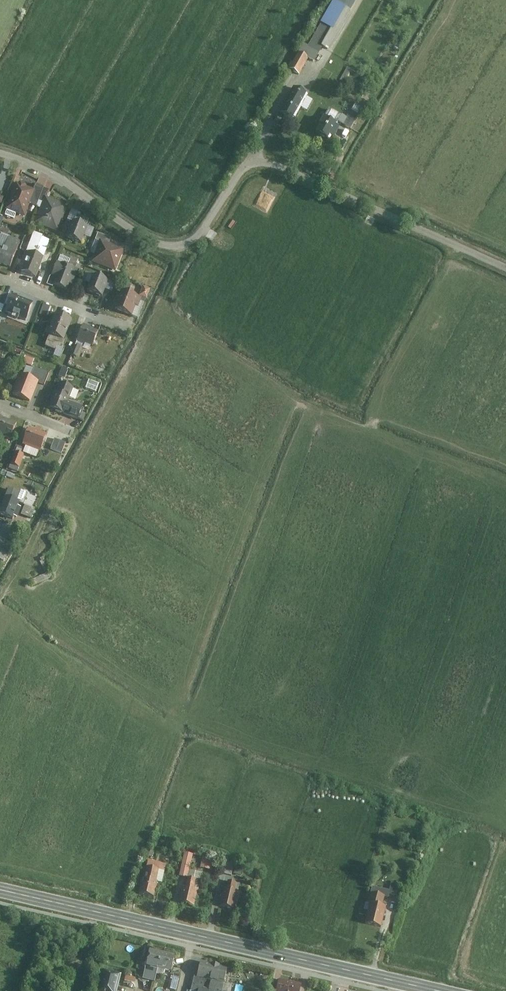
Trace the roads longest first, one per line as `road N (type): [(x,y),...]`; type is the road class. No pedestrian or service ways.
road 1 (unclassified): [(505,268),(253,158),(202,236),(163,245),(131,233),(52,172),(0,154)]
road 2 (secondary): [(0,891),(435,990)]
road 3 (residential): [(0,279),(116,324)]

